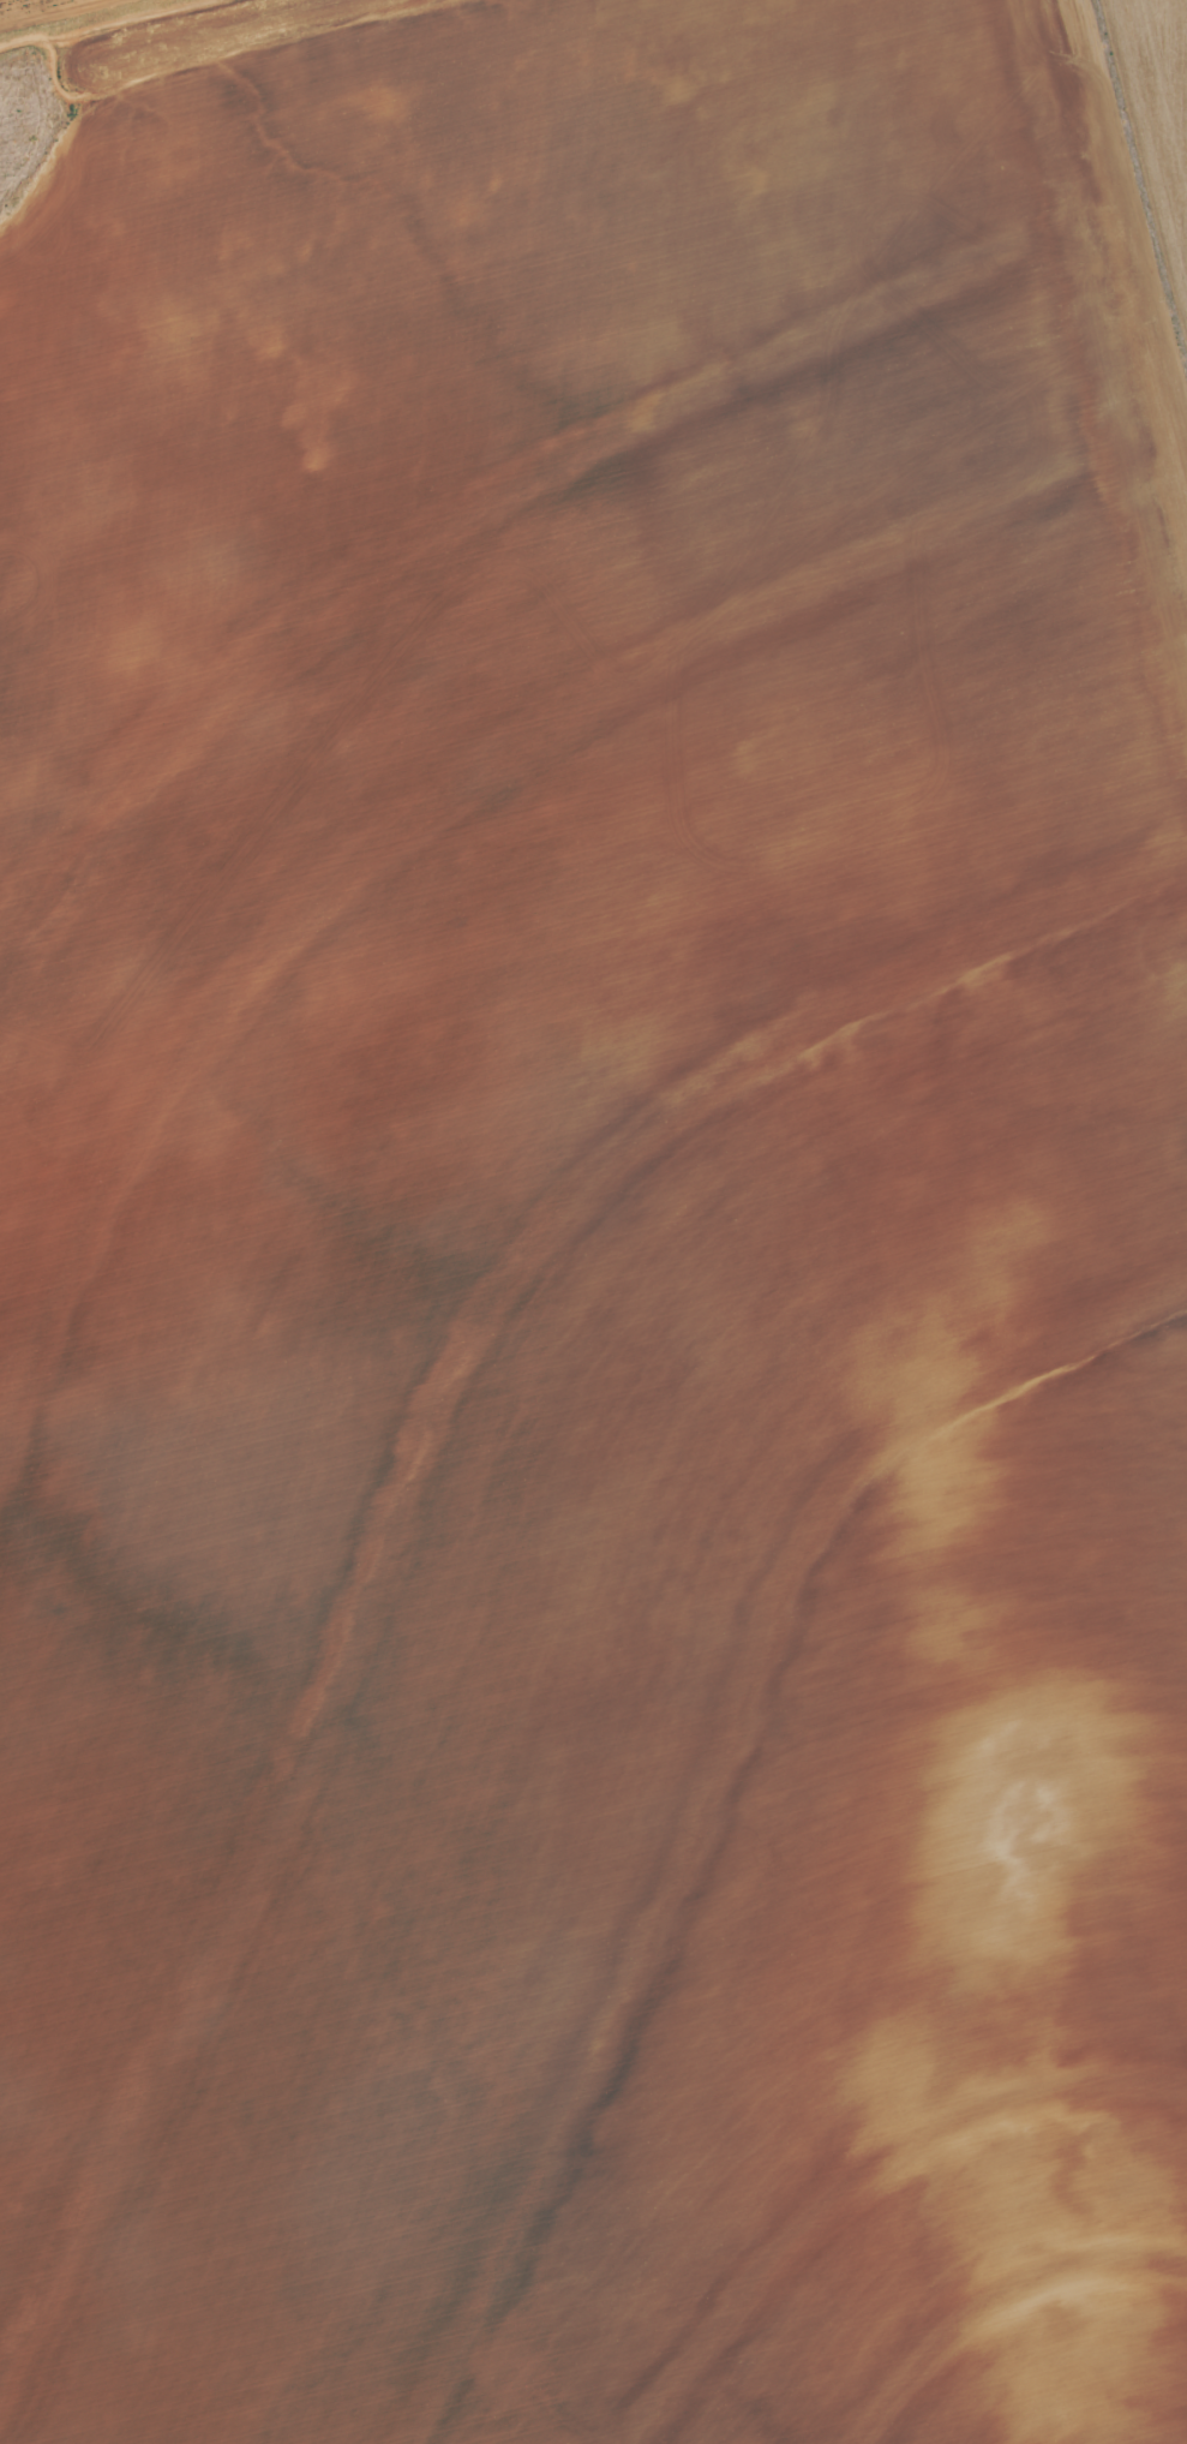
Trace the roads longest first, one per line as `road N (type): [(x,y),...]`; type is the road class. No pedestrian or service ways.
road 1 (residential): [(1186,337),(1102,0)]

